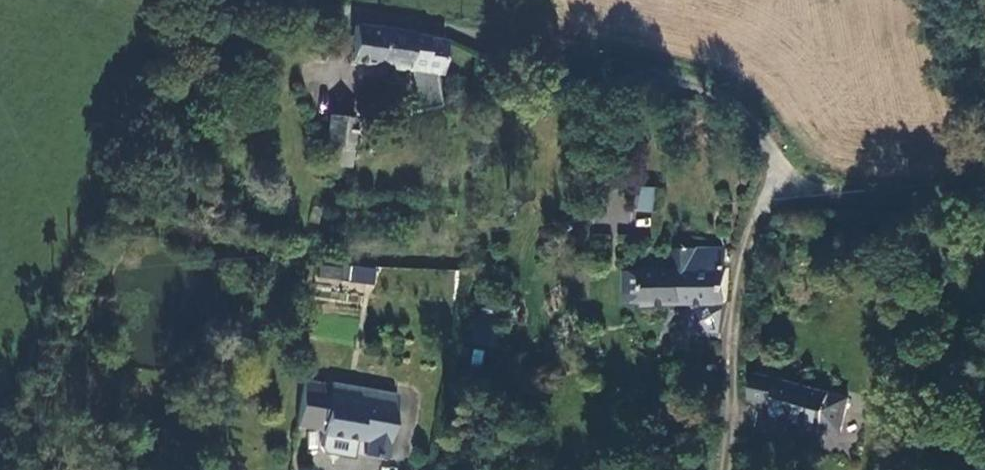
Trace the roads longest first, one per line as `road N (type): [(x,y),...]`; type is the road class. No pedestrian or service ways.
road 1 (unclassified): [(786,181),(744,116),(708,90),(280,0)]
road 2 (unclassified): [(727,469),(742,263),(755,221),(786,181)]
road 3 (unclassified): [(786,181),(886,197),(984,192)]

